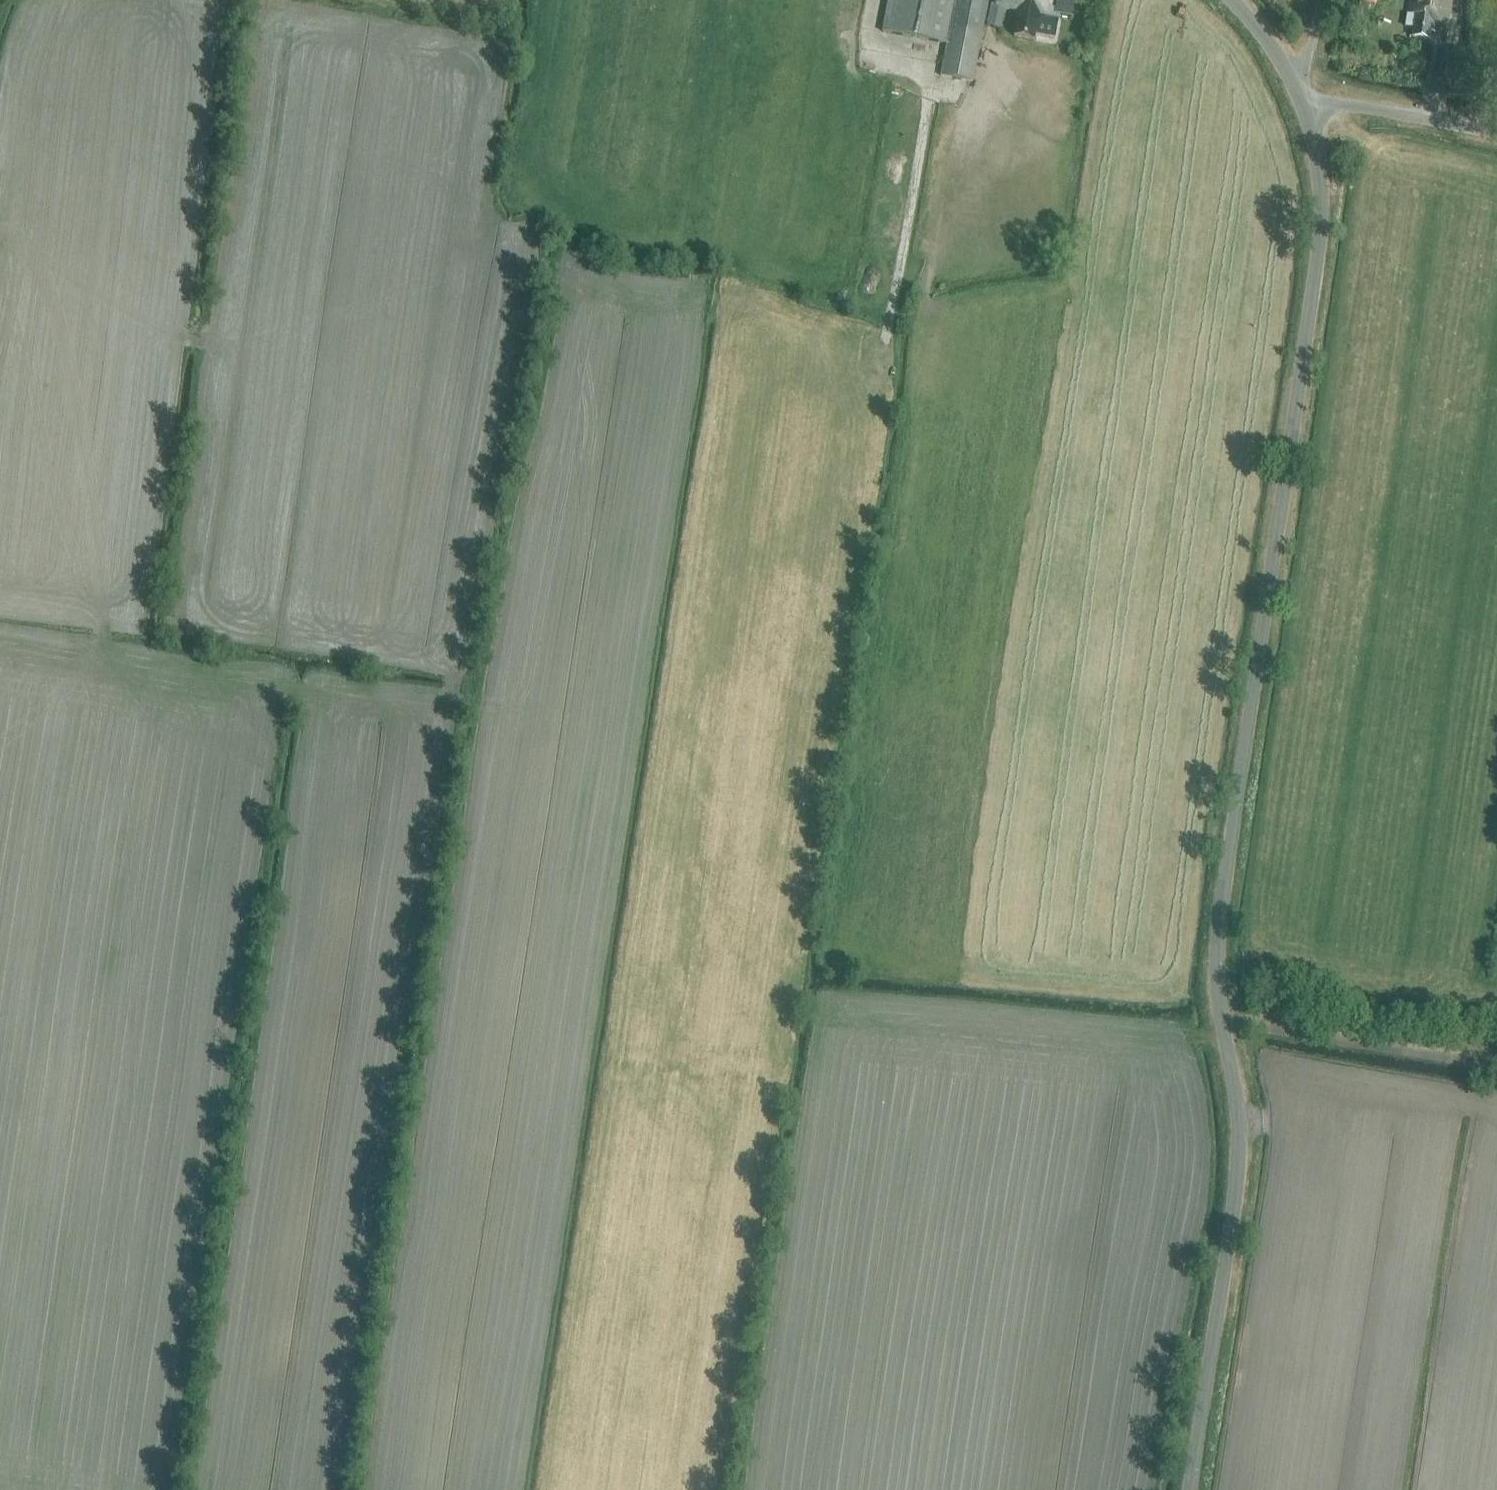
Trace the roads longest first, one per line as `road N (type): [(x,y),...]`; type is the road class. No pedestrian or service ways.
road 1 (unclassified): [(1191,1489),(1241,1156),(1218,932),(1323,223),(1311,112)]
road 2 (unclassified): [(1496,134),(1354,106),(1311,112)]
road 3 (unclassified): [(1232,0),(1311,112)]

